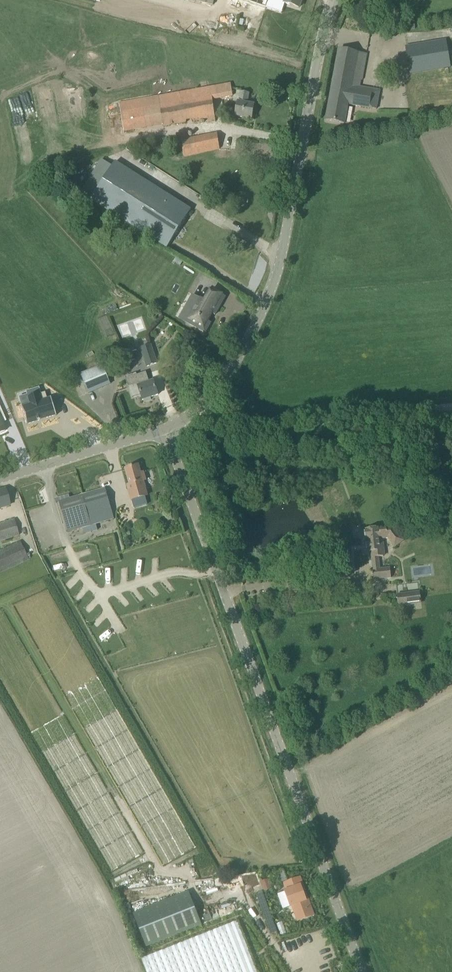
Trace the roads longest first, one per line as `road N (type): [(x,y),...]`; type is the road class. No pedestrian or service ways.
road 1 (unclassified): [(361,971),(161,431)]
road 2 (unclassified): [(161,431),(203,401),(256,328),(281,259),(312,56),(331,0)]
road 3 (track): [(203,401),(234,425),(289,428),(451,408)]
road 4 (unclassified): [(0,482),(161,431)]

